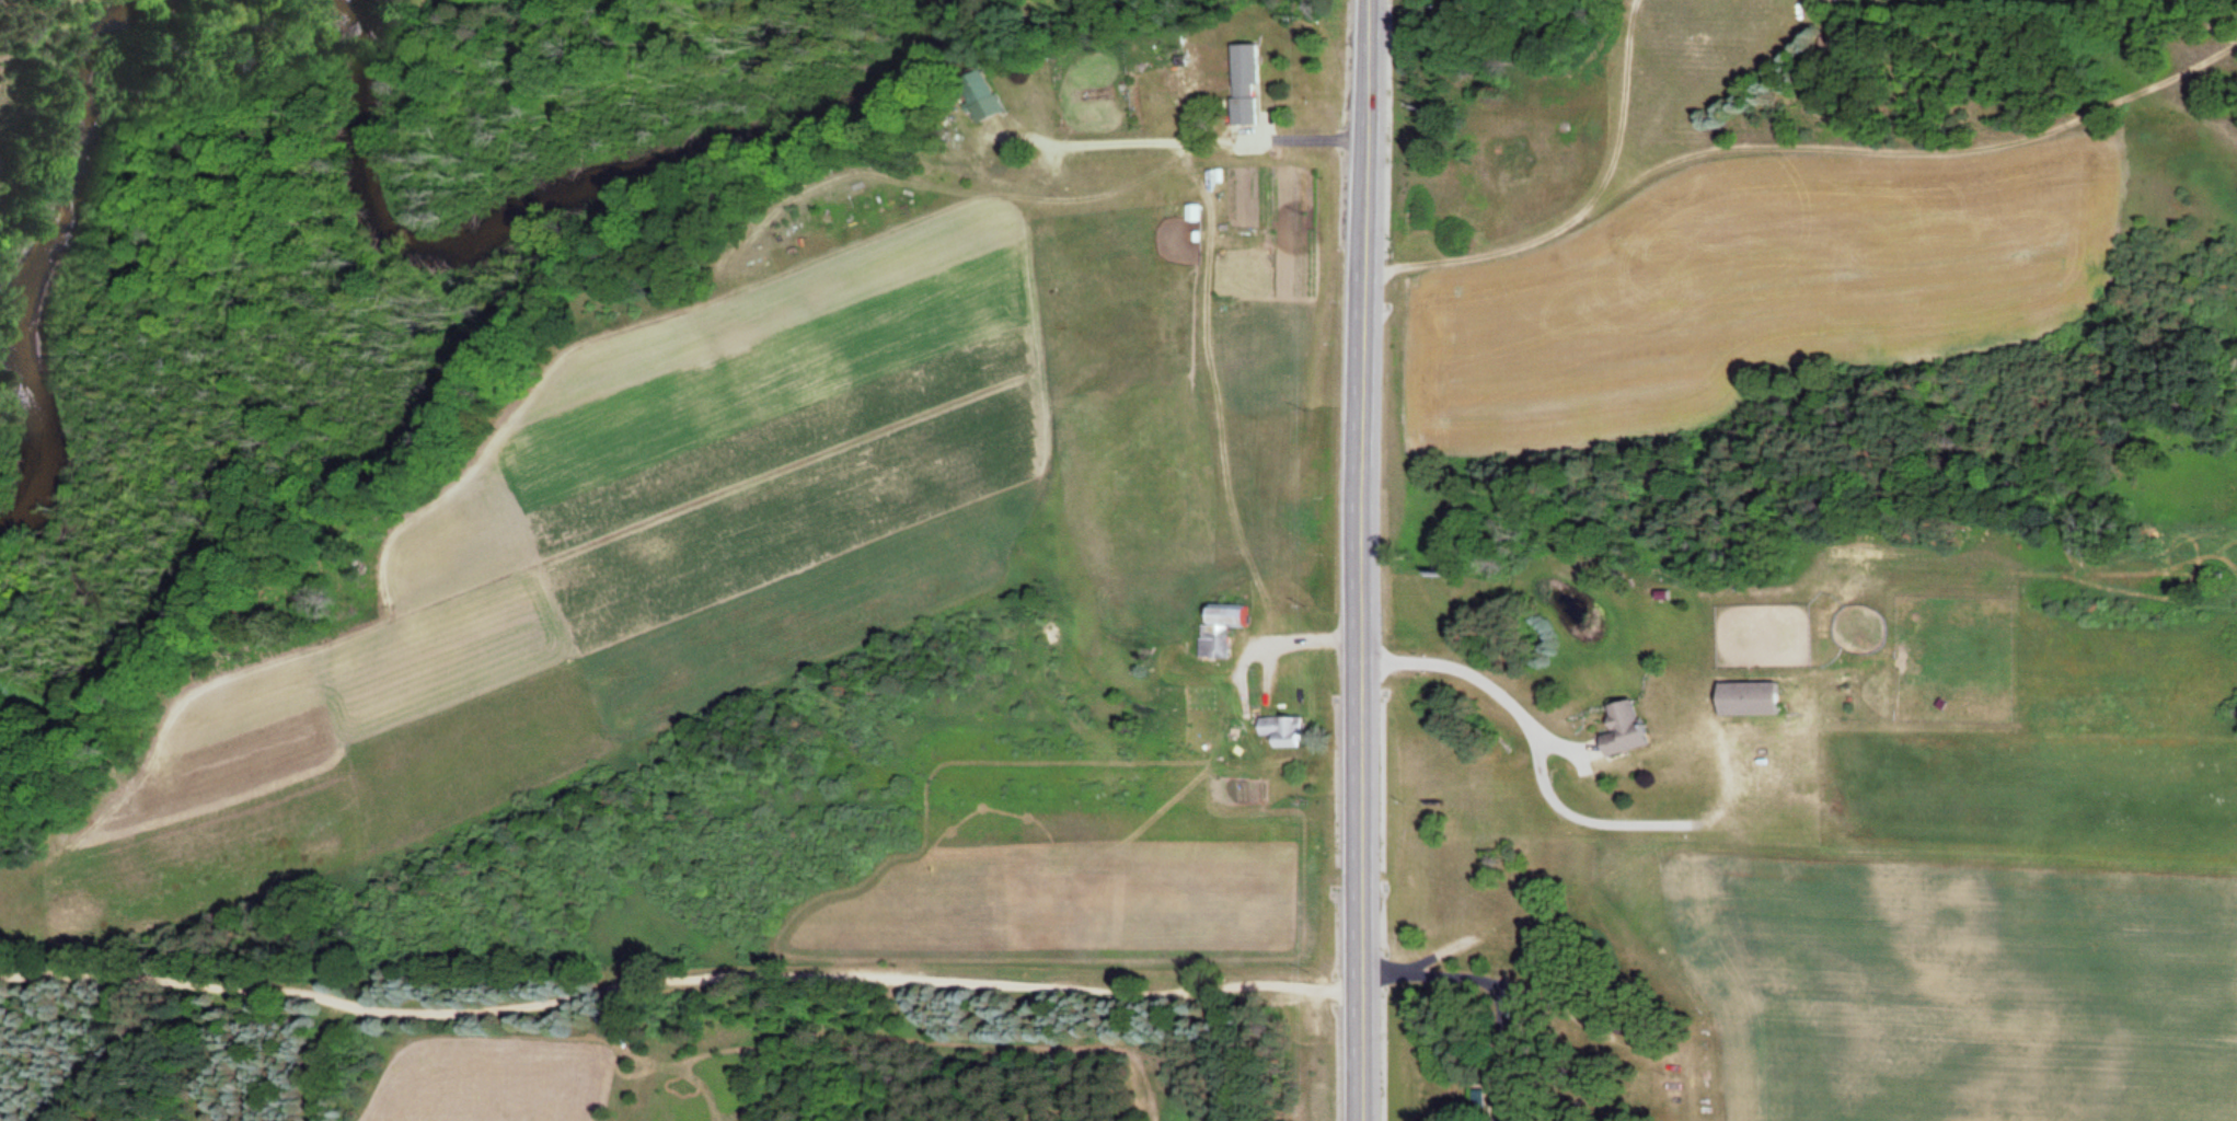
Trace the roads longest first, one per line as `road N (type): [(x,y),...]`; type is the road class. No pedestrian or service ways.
road 1 (primary): [(1358,1120),(1368,0)]
road 2 (track): [(1367,270),(1524,246),(1568,222),(1614,160),(1634,0)]

